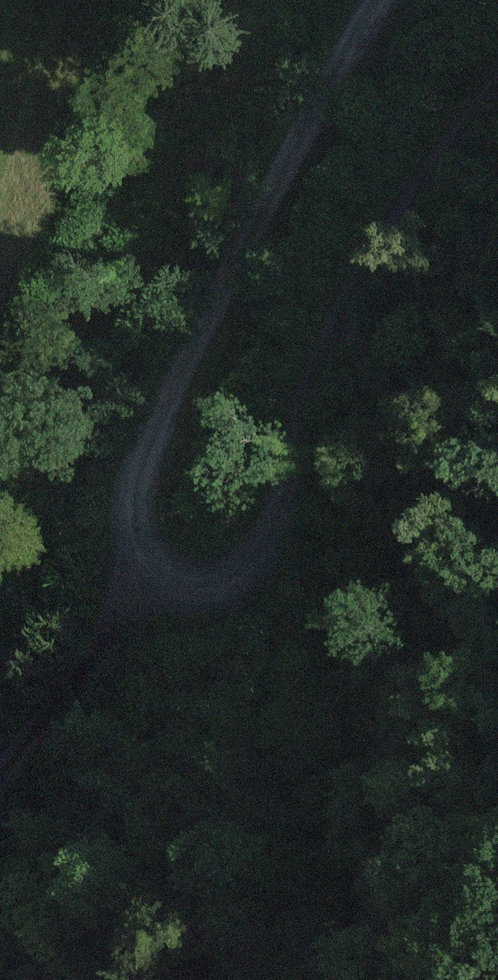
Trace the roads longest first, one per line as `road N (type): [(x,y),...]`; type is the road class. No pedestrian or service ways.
road 1 (track): [(370,0),(157,419),(125,516),(140,575),(162,591)]
road 2 (track): [(162,591),(217,594),(267,552),(297,427),(335,326),(444,150),(497,79)]
road 3 (track): [(162,591),(96,699),(0,816)]

